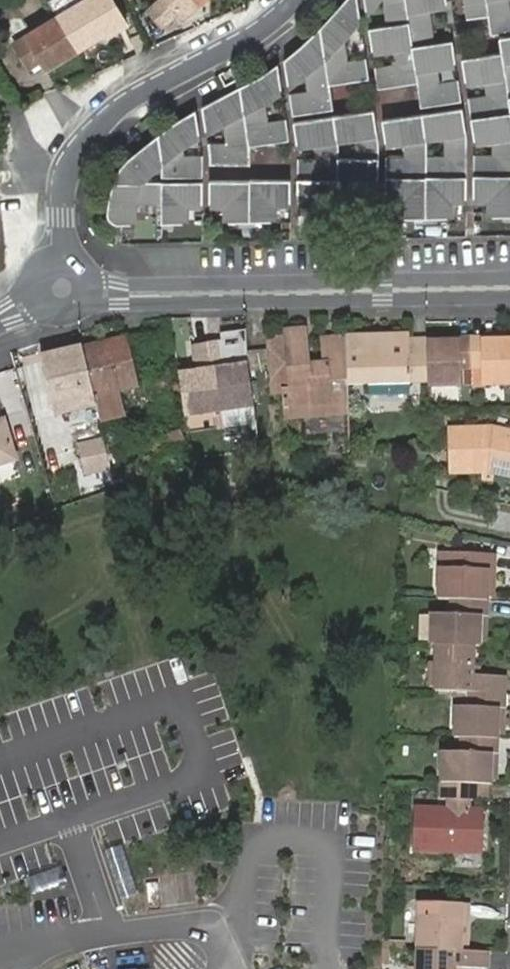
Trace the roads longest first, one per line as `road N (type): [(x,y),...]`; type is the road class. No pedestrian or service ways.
road 1 (tertiary): [(62,288),(509,285)]
road 2 (residential): [(62,288),(64,187),(90,137),(131,99),(261,30),(296,0)]

